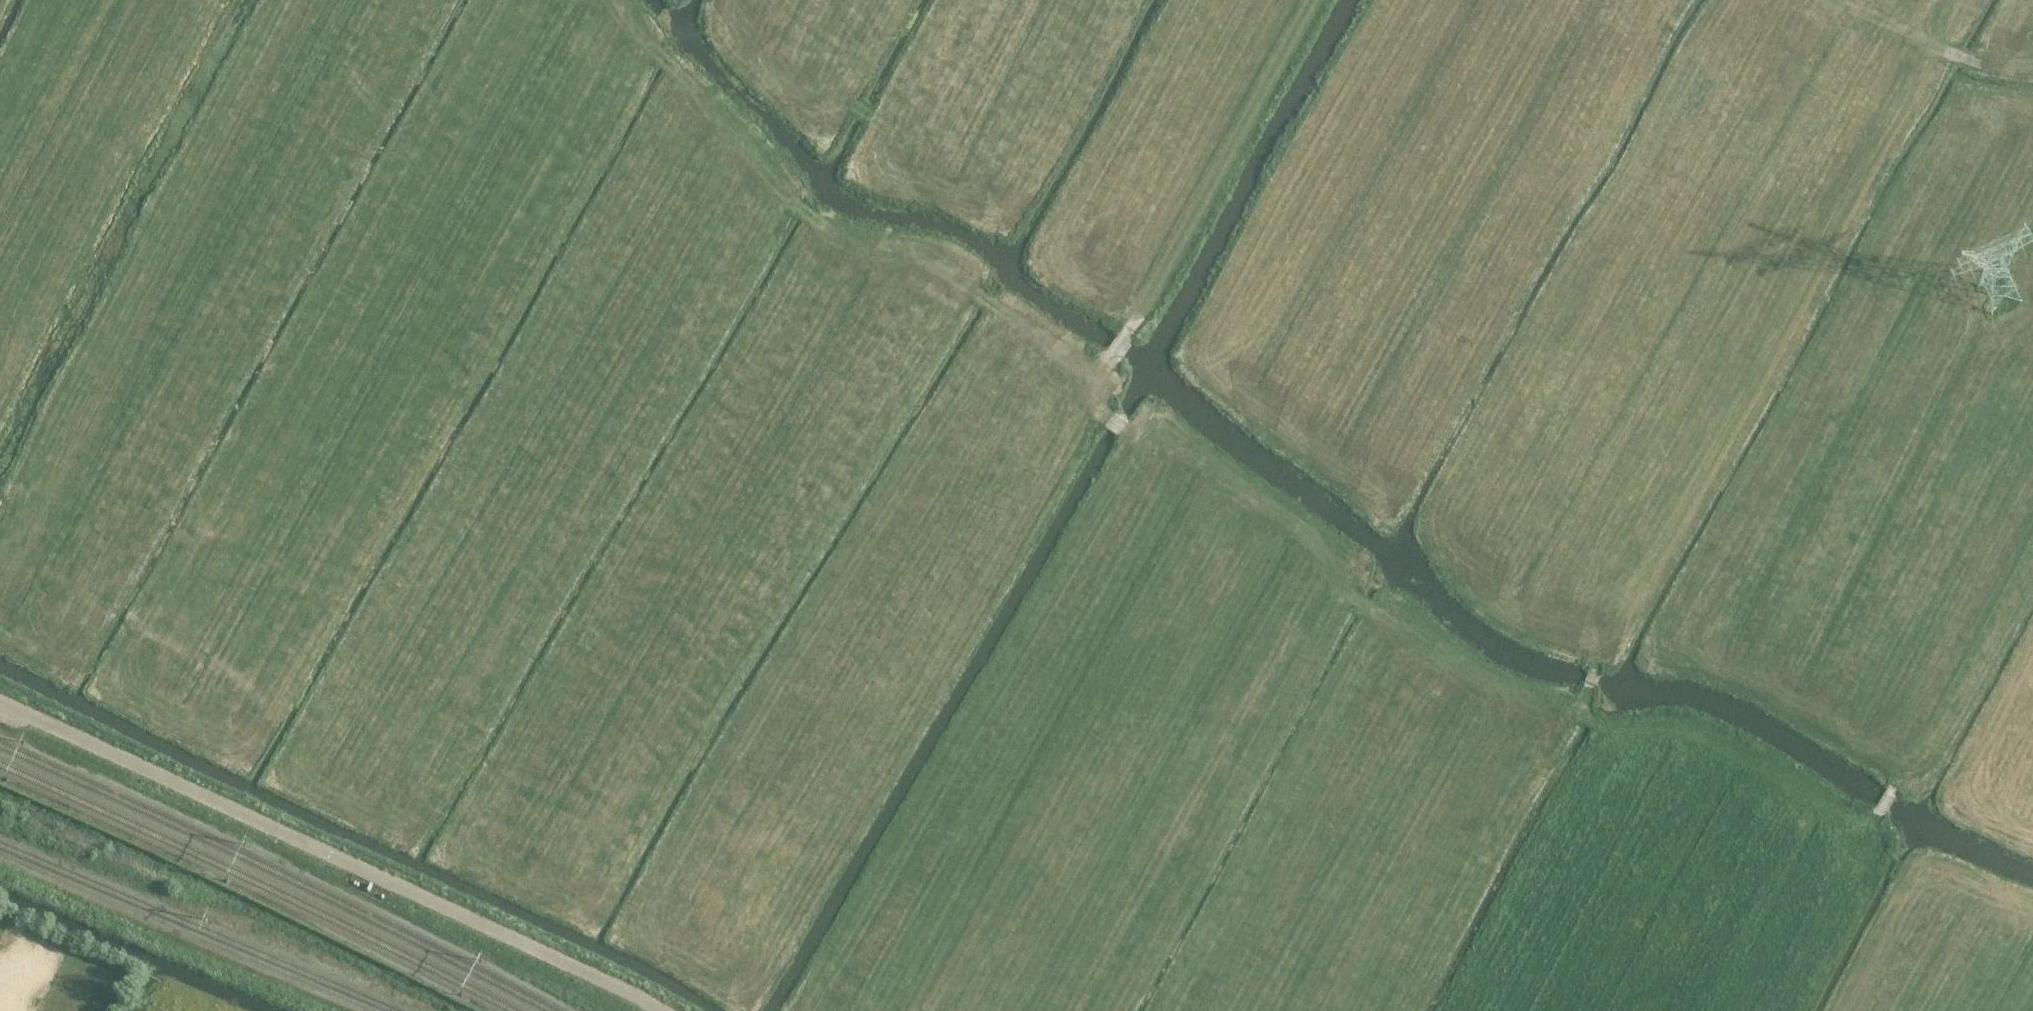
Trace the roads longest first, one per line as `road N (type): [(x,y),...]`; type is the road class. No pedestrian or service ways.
road 1 (track): [(1573,714),(1486,689),(1389,623),(1109,418),(1097,401),(1097,377),(967,283)]
road 2 (track): [(1315,0),(1107,361)]
road 3 (track): [(1876,814),(1856,824),(1734,761),(1573,714),(1595,666)]
road 4 (track): [(2032,523),(1899,781)]
road 5 (track): [(2032,68),(1987,65),(1826,0)]
road 6 (track): [(1866,819),(1886,862),(1910,879),(1916,902),(1900,1010)]

